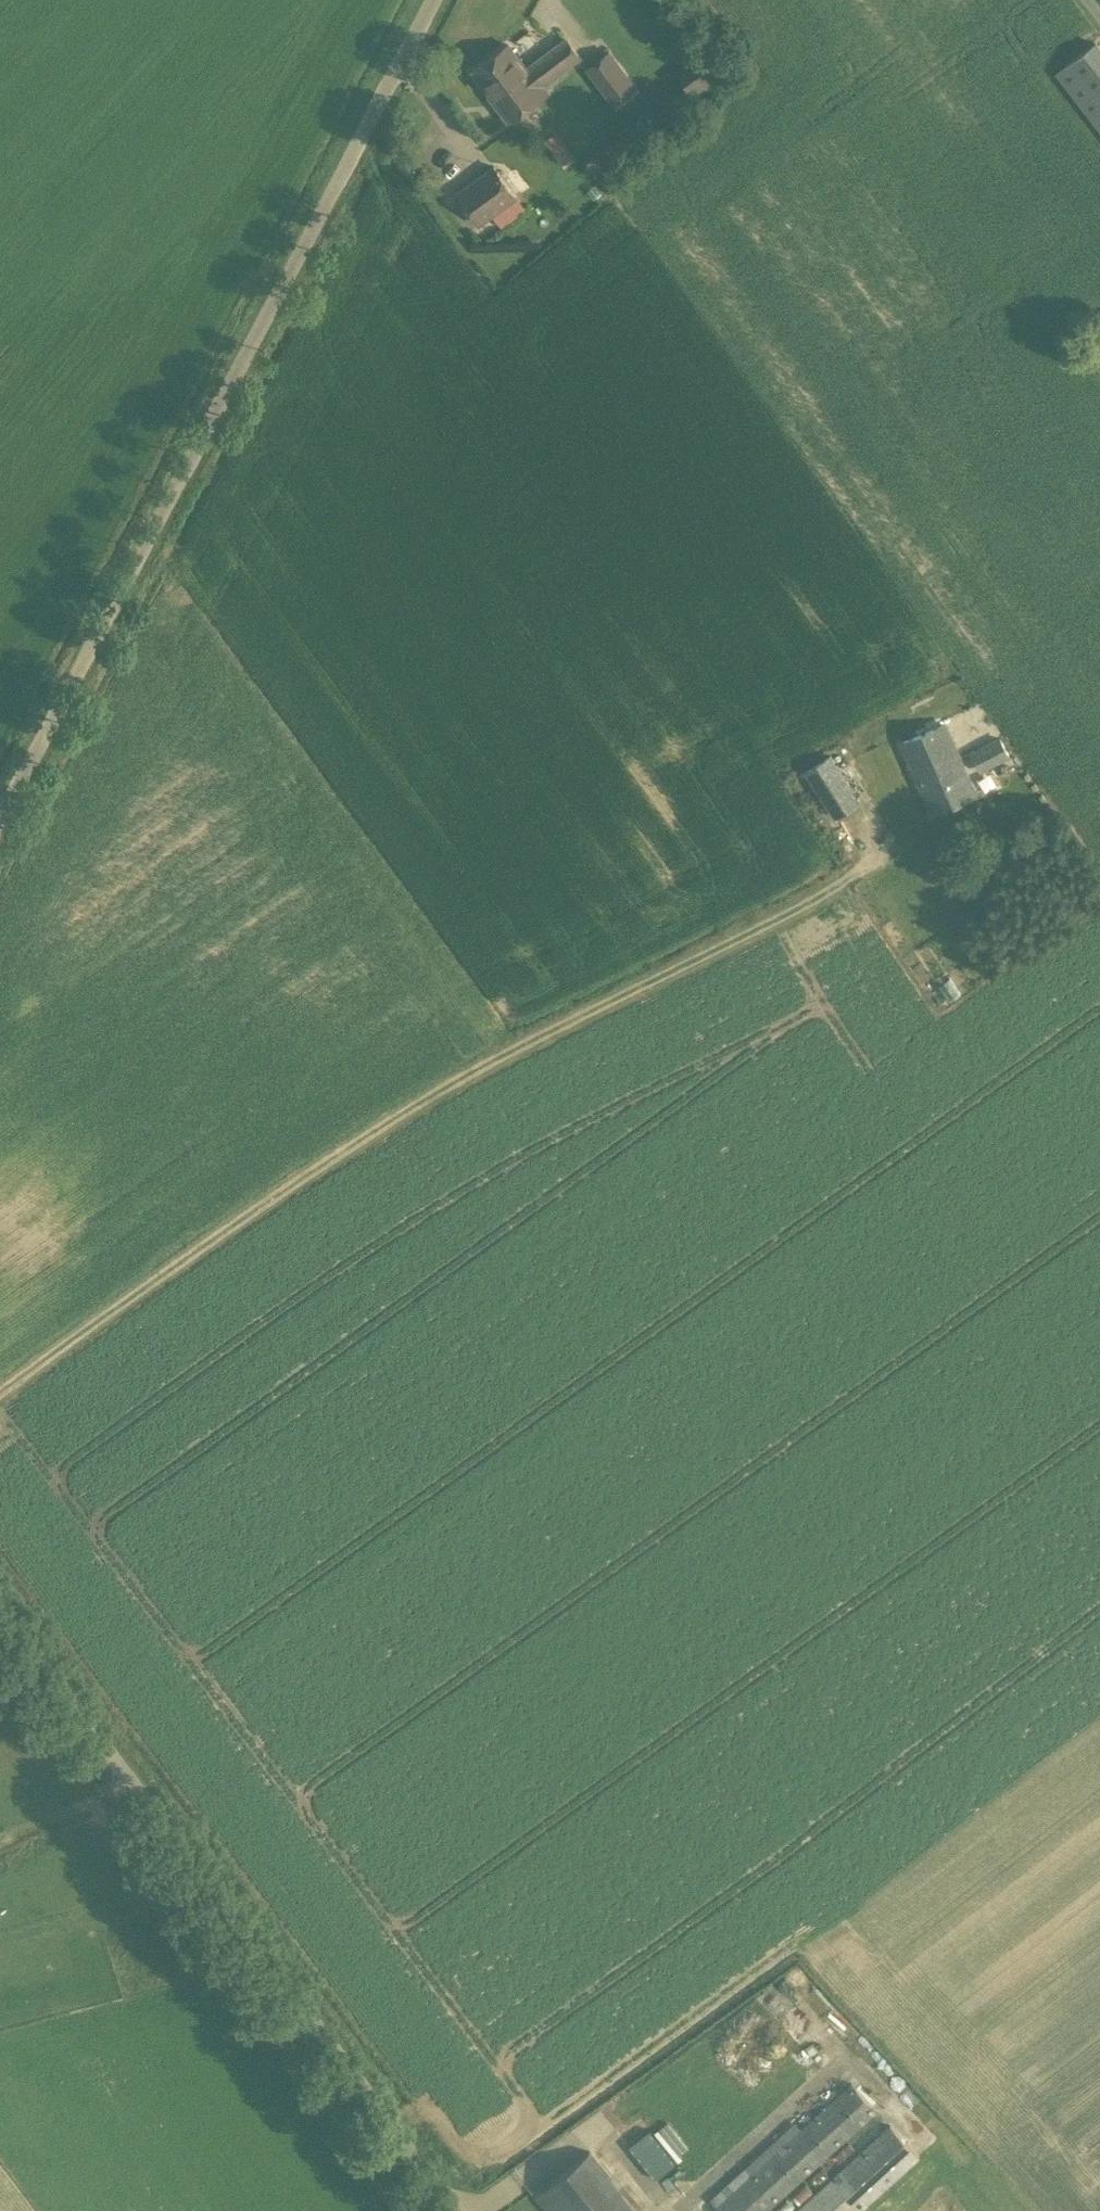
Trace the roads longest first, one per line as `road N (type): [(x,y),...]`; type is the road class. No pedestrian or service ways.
road 1 (track): [(0,1389),(470,1057),(827,875)]
road 2 (unclassified): [(0,822),(432,0)]
road 3 (unclassified): [(460,2210),(0,1611)]

